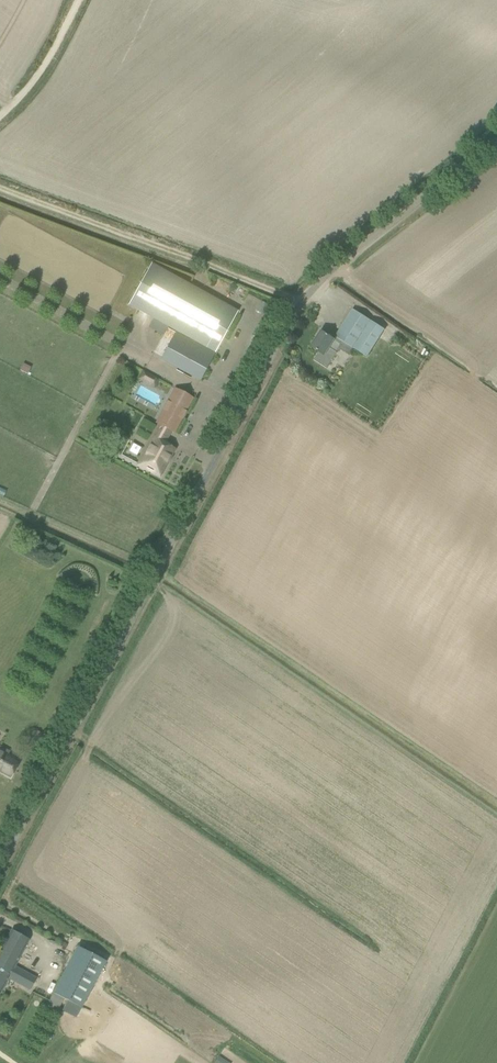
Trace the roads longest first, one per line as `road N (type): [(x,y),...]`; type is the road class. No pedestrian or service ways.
road 1 (unclassified): [(0,871),(300,295),(496,143)]
road 2 (track): [(0,186),(300,295)]
road 3 (track): [(80,0),(60,40),(0,116)]

